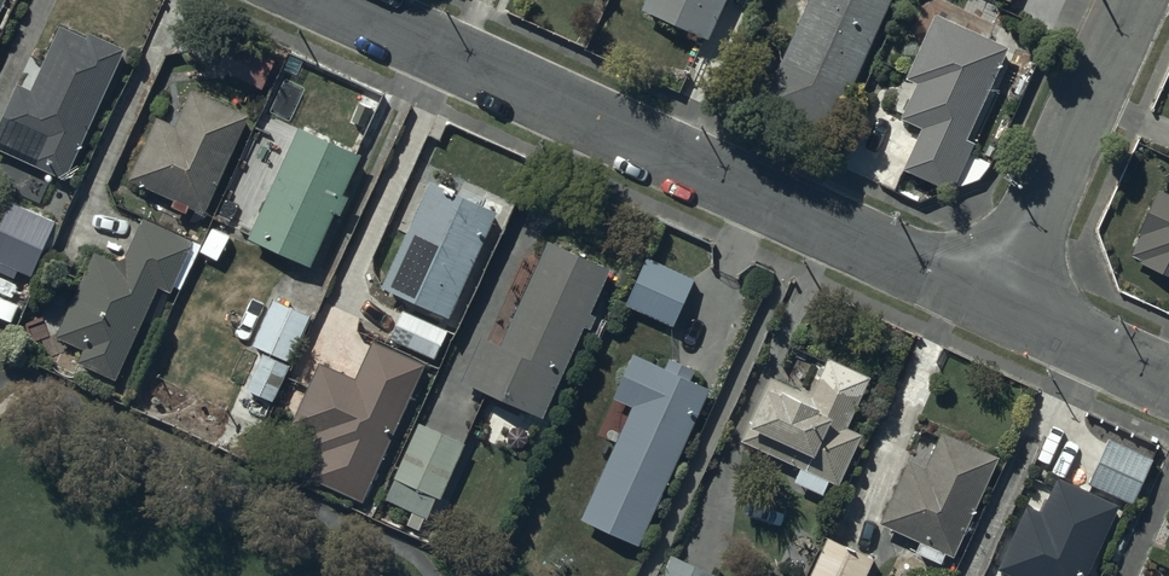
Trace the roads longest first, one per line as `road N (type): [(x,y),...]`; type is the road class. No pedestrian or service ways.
road 1 (residential): [(331,0),(998,301)]
road 2 (residential): [(998,301),(1132,0)]
road 3 (residential): [(998,301),(1168,379)]

